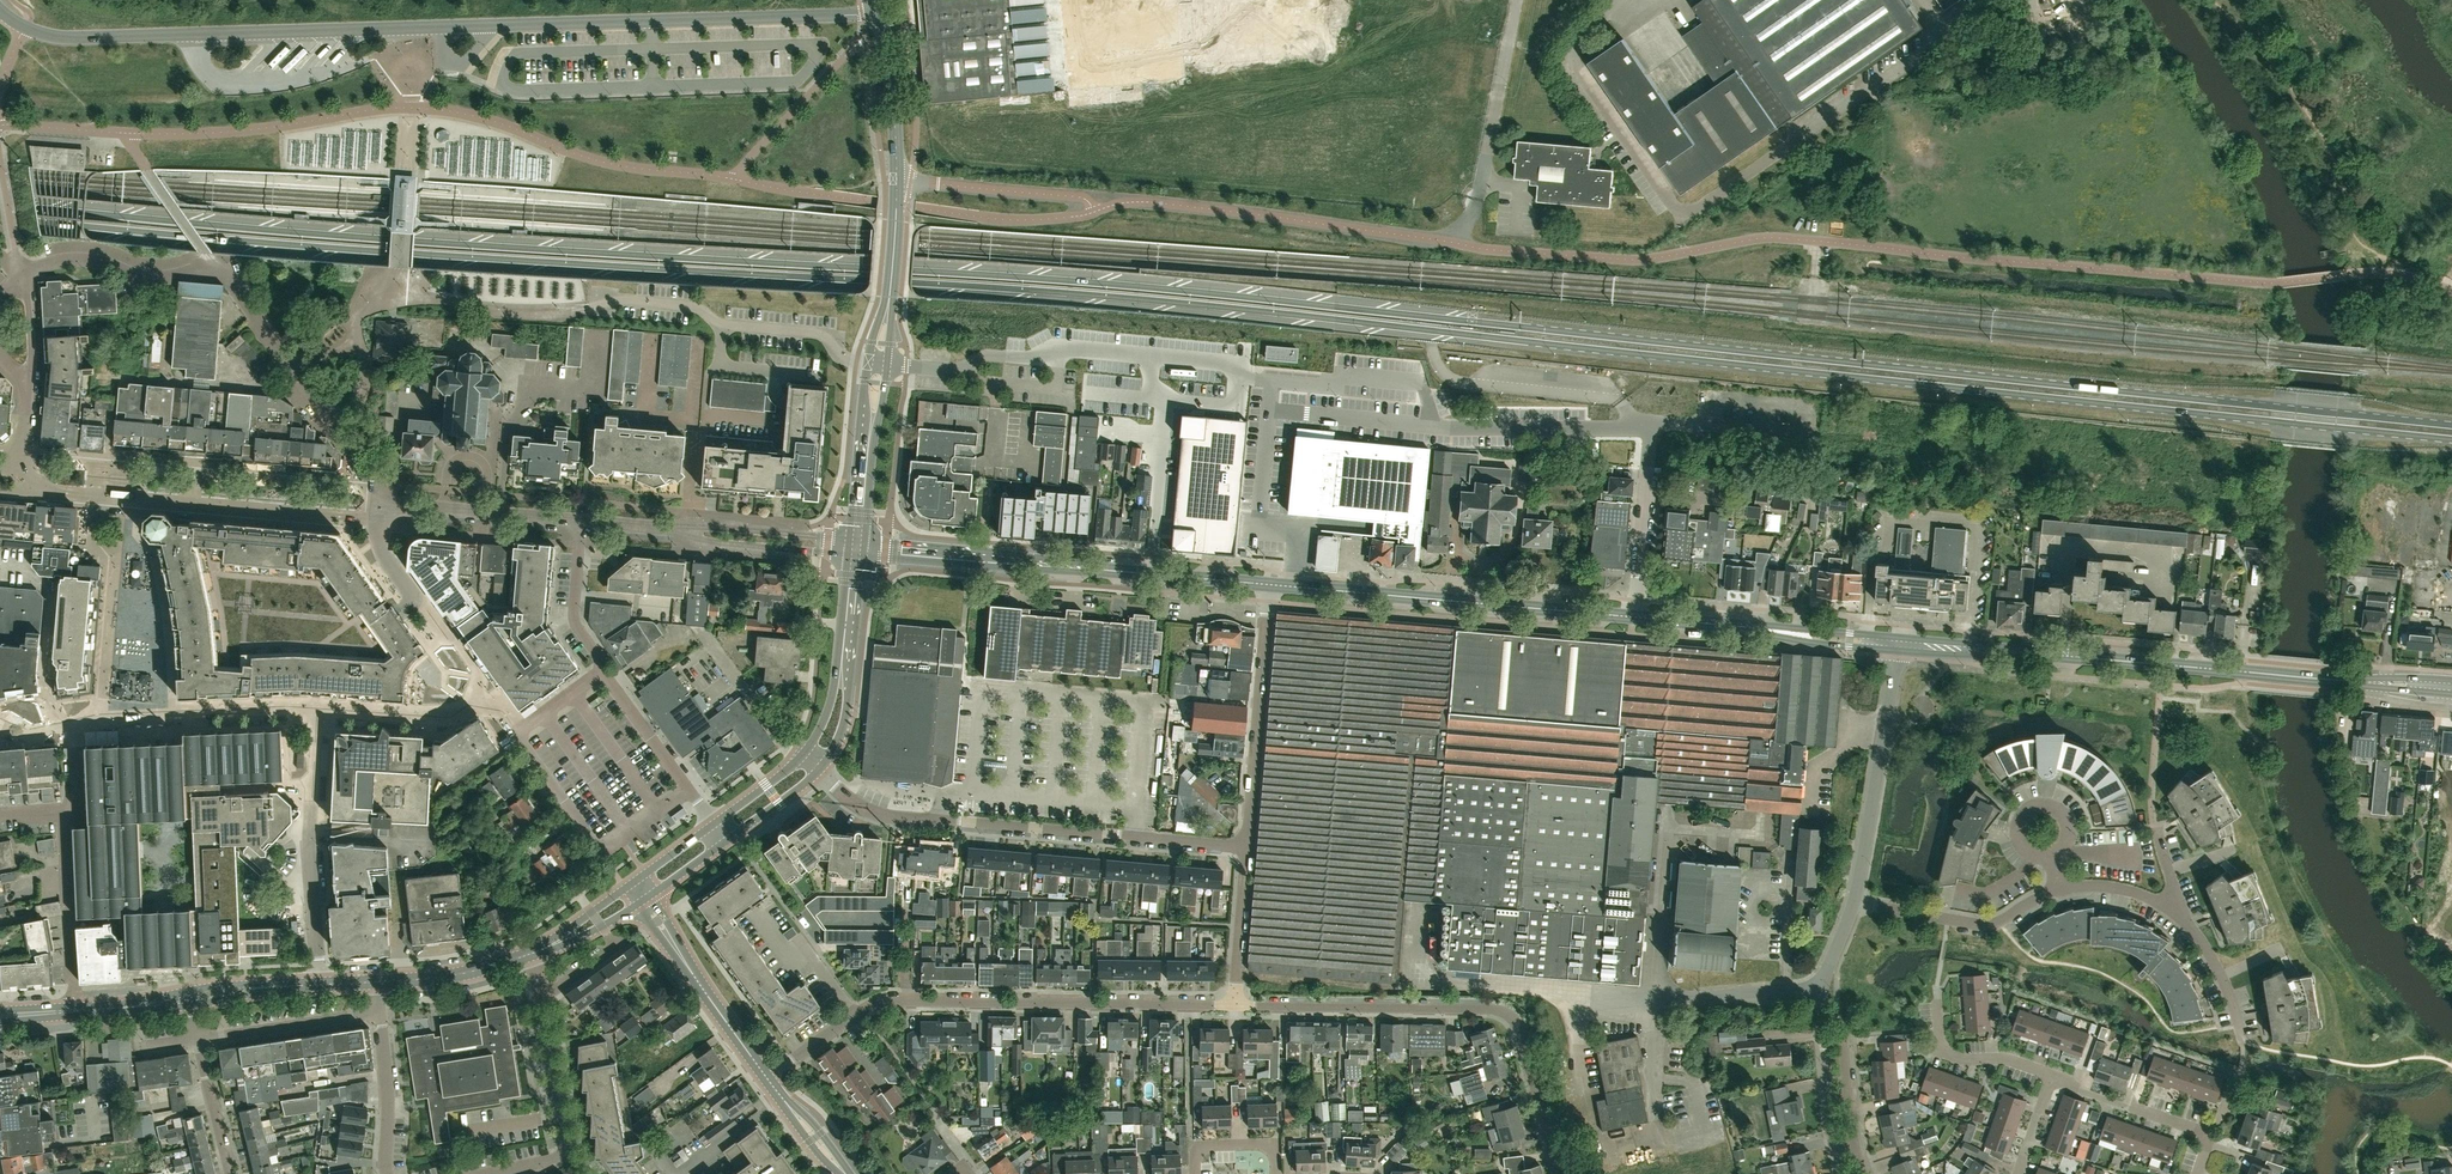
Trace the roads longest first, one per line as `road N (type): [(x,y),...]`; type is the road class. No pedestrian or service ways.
road 1 (primary): [(0,218),(448,257),(1122,297),(2451,440)]
road 2 (primary): [(2451,424),(1126,283),(465,244),(0,204)]
road 3 (unclassified): [(880,12),(58,37),(26,29)]
road 4 (residential): [(379,521),(375,464),(226,276),(201,269),(142,276),(68,259),(22,276)]
road 5 (residential): [(767,1078),(860,1009),(896,999),(1235,1005)]
road 6 (residential): [(1247,846),(892,816),(868,809),(818,771)]
road 7 (residential): [(1562,1173),(1520,1030),(1506,1014),(1235,1005)]
road 8 (tertiary): [(1266,585),(856,548)]
road 9 (residential): [(379,521),(40,490),(19,473)]
road 10 (unclassified): [(1453,243),(1148,202),(1094,211)]
road 11 (tertiary): [(1636,618),(1294,586)]
road 12 (residential): [(2173,910),(2094,885),(2060,888),(1988,925),(1853,902)]
road 13 (tertiary): [(2350,681),(2024,653)]
road 14 (residential): [(1845,1173),(1823,991),(1853,902)]
road 15 (residential): [(1247,846),(1266,585)]
road 16 (residential): [(1853,902),(1895,650)]
road 17 (residential): [(319,985),(309,838),(315,745)]
road 18 (residential): [(581,521),(417,508),(379,521)]
road 19 (unclassified): [(1636,618),(1646,428)]
road 20 (tertiary): [(0,1016),(188,998)]
road 21 (unclassified): [(911,180),(1078,198),(1094,211)]
road 22 (residential): [(196,1037),(380,1012)]
road 23 (residential): [(679,530),(718,542),(856,548)]
road 24 (tertiary): [(1718,624),(1895,650)]
road 25 (residential): [(856,548),(827,539),(679,530)]
road 26 (tertiary): [(1895,637),(1718,624)]
road 27 (tertiary): [(898,179),(880,12)]
road 28 (residential): [(2205,1133),(2053,1076)]
road 29 (tertiary): [(376,982),(456,976),(534,953)]
road 30 (residential): [(387,1173),(380,1012)]
road 31 (residential): [(604,674),(574,621),(581,521)]
road 32 (residential): [(2053,1076),(2005,1058),(1949,1055),(1936,1003)]
road 33 (residential): [(1235,1005),(1247,846)]
road 34 (residential): [(1864,1173),(1842,1018)]
road 35 (residential): [(2244,1046),(2222,976),(2173,910)]
road 36 (residential): [(570,1147),(540,998)]
road 37 (residential): [(604,674),(689,791)]
road 38 (residential): [(230,1173),(196,1037)]
road 39 (tertiary): [(886,315),(898,179)]
road 40 (tertiary): [(188,998),(319,985)]
road 41 (tertiary): [(2024,653),(1895,637)]
road 42 (tertiary): [(1895,650),(2024,653)]
road 43 (residential): [(127,133),(0,125)]
road 44 (tertiary): [(696,978),(767,1078)]
road 45 (tertiary): [(886,315),(872,342),(870,431)]
road 46 (residential): [(1195,1173),(1203,1148),(1254,1144),(1271,1150),(1276,1173)]

